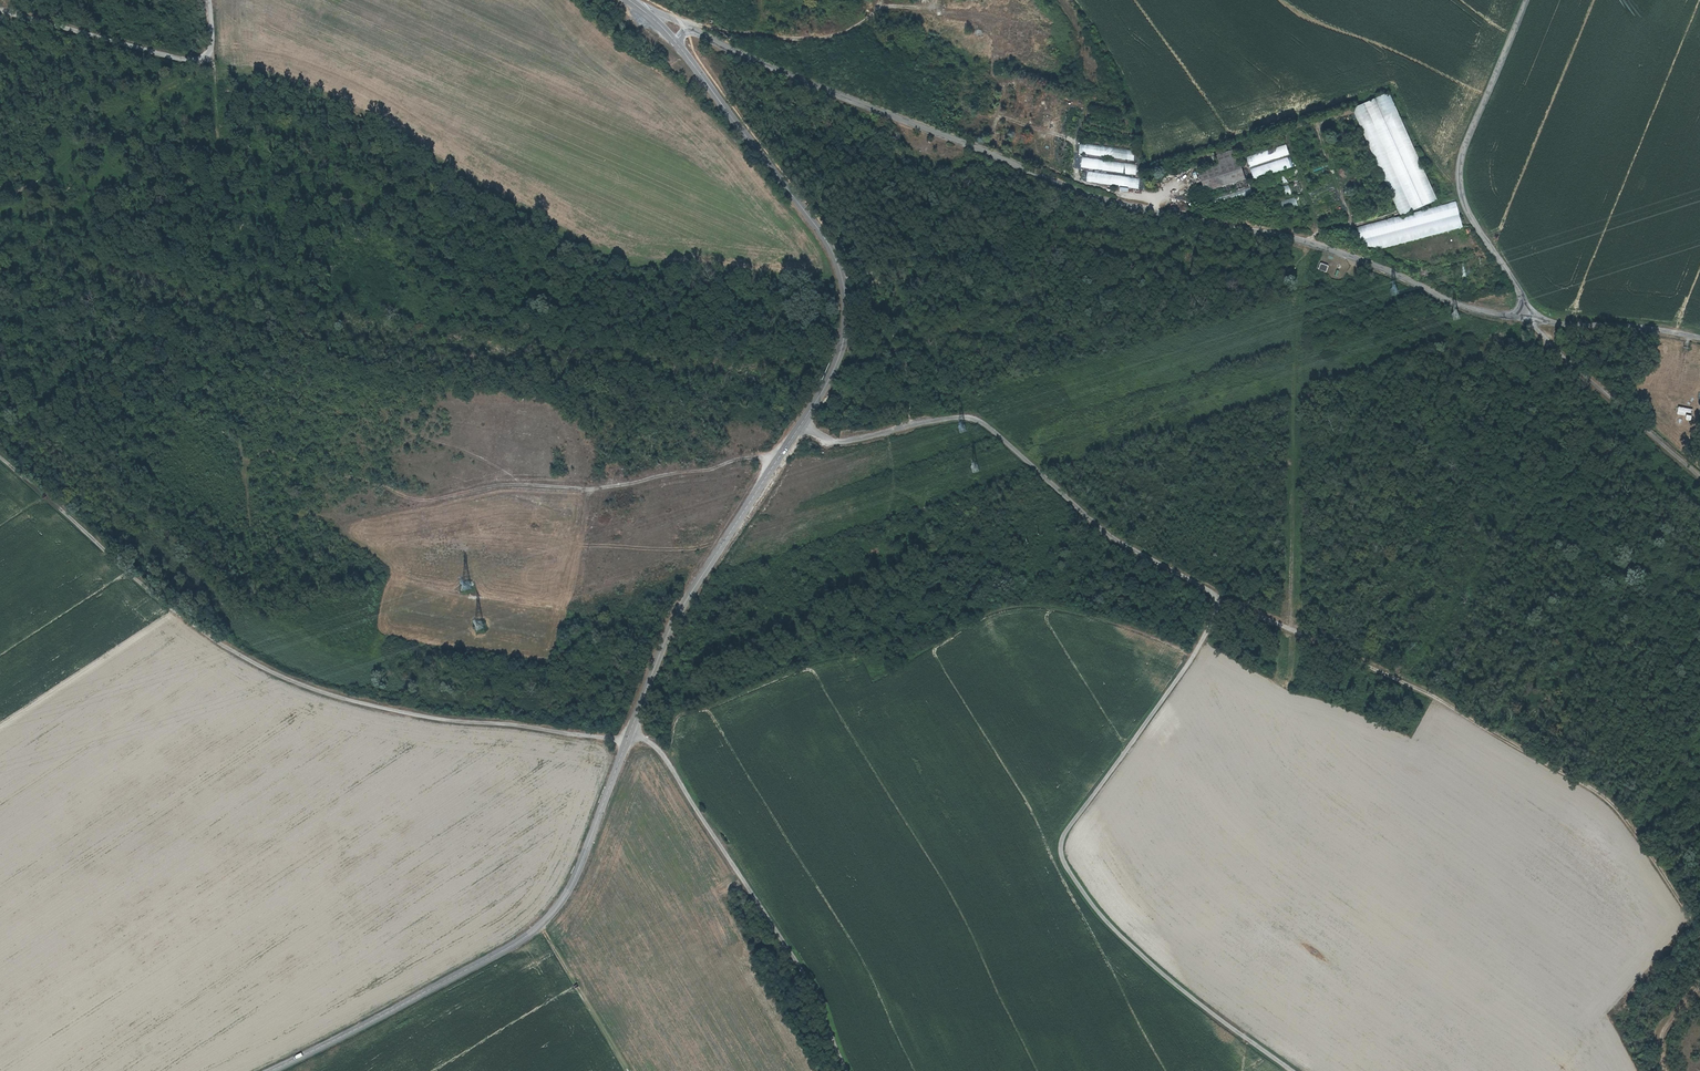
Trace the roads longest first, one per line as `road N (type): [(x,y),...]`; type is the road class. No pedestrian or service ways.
road 1 (unclassified): [(948,418),(991,429),(1110,538),(1226,598),(1065,831),(1063,849),(1105,920),(1135,951),(1292,1070)]
road 2 (unclassified): [(1533,314),(1471,303),(1321,246),(1073,187),(687,27)]
road 3 (track): [(0,459),(164,600),(269,671),(420,718),(623,739)]
road 4 (track): [(1226,598),(1407,684),(1564,441),(1614,489),(1630,493),(1681,548),(1699,556)]
road 5 (track): [(427,499),(241,449),(231,362),(116,340),(104,332),(100,307),(46,294),(0,300)]
road 6 (unclassified): [(270,1070),(515,944),(551,915),(583,863),(623,739)]
road 7 (track): [(209,57),(218,78),(229,270),(250,287),(324,289),(369,309),(383,422)]
road 8 (unclassified): [(798,431),(837,361),(846,324),(843,276),(823,237),(677,43)]
road 9 (unclassified): [(623,739),(642,738),(662,755),(815,993),(848,1070)]
road 10 (track): [(1407,684),(1613,803),(1699,941)]
road 11 (track): [(0,381),(23,389),(125,488),(134,511),(231,584),(245,620),(232,649)]
road 12 (track): [(427,499),(498,485),(600,488),(746,458),(778,462)]
road 13 (unclassified): [(623,739),(685,602),(798,431)]
road 14 (unclassified): [(1527,0),(1457,183),(1464,212),(1533,314)]
road 15 (unclassified): [(1533,314),(1550,347),(1699,484)]
road 16 (track): [(0,240),(94,235),(132,220),(222,221)]
road 17 (unclassified): [(0,9),(209,57)]
road 18 (track): [(912,426),(892,331),(865,287),(843,276)]
road 19 (unclassified): [(1699,339),(1533,314)]
road 20 (unclassified): [(948,418),(838,443),(798,431)]
road 21 (track): [(383,422),(486,460),(517,484)]
road 22 (track): [(1699,949),(1699,990),(1658,1033),(1664,1070)]

